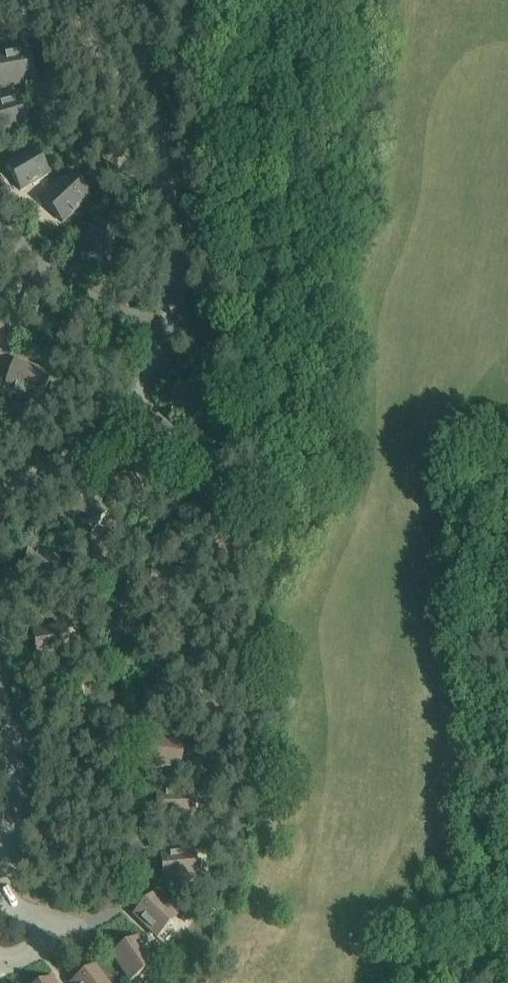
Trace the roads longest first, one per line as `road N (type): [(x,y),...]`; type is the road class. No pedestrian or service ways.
road 1 (residential): [(57,935),(94,922),(125,898),(138,863),(115,594),(232,432),(227,374),(206,348),(168,331)]
road 2 (residential): [(168,331),(175,288),(147,65),(151,0)]
road 3 (residential): [(0,502),(107,432),(146,385),(168,331)]
road 4 (residential): [(0,692),(16,767),(0,857)]
road 5 (residential): [(37,262),(168,331)]

